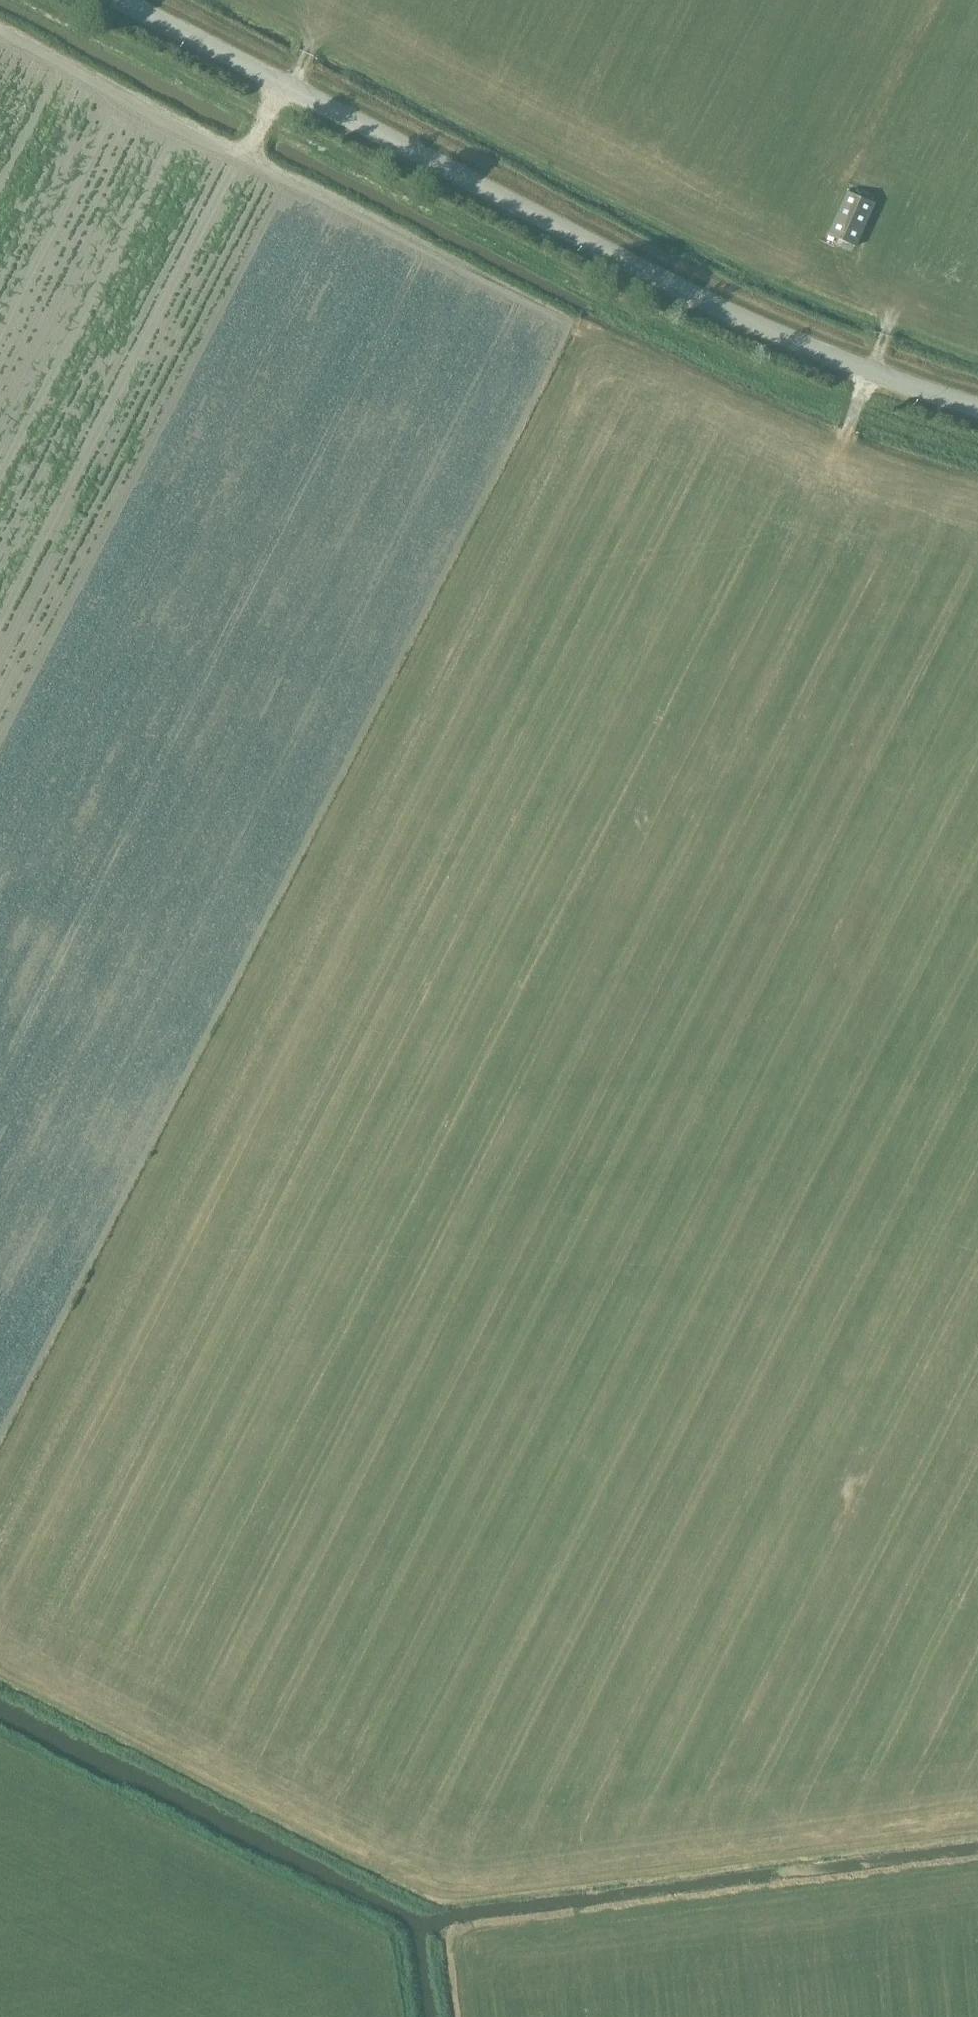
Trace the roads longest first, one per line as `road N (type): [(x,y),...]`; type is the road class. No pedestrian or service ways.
road 1 (unclassified): [(977,411),(848,366),(575,238),(111,0)]

